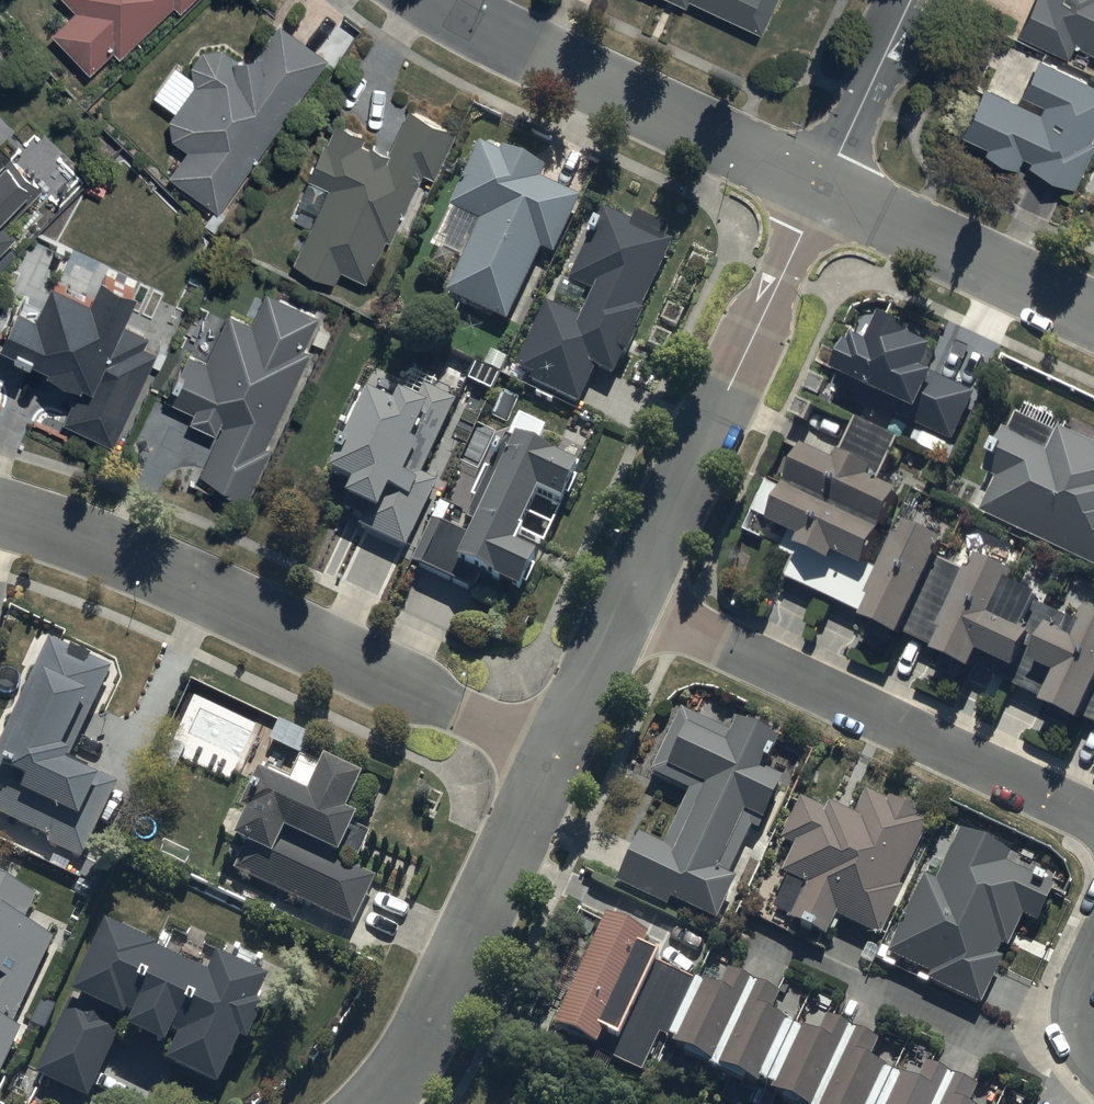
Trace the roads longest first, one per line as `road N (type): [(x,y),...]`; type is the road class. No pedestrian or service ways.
road 1 (residential): [(557,757),(162,569),(0,507)]
road 2 (residential): [(636,596),(1093,817)]
road 3 (residential): [(636,596),(819,183)]
road 4 (tertiary): [(819,183),(523,57),(454,0)]
road 5 (residential): [(381,1103),(409,1080),(557,757)]
road 6 (residential): [(1093,314),(819,183)]
road 7 (tertiary): [(819,183),(874,94),(918,0)]
road 8 (residential): [(557,757),(636,596)]

